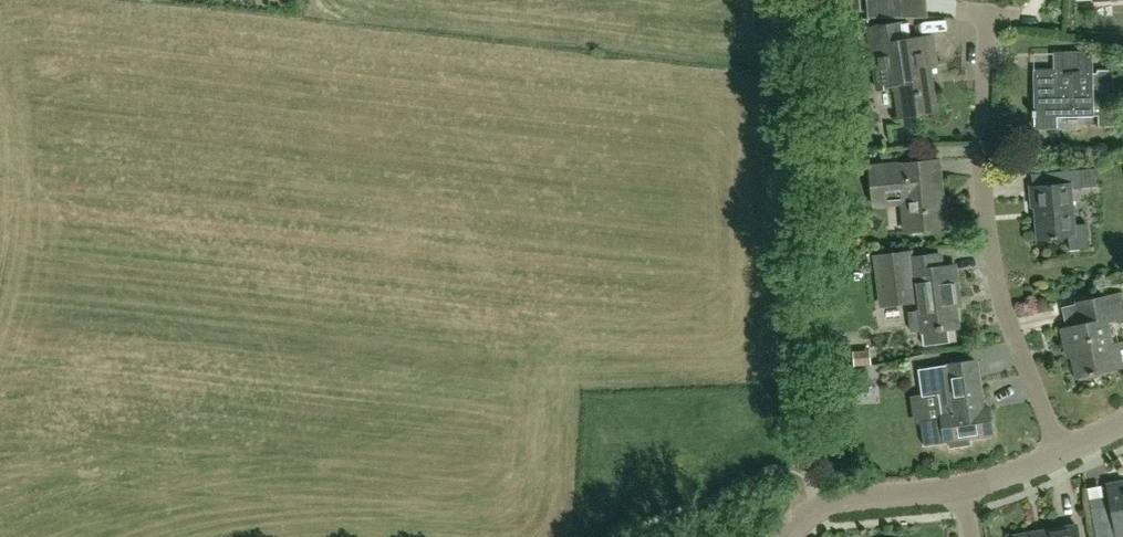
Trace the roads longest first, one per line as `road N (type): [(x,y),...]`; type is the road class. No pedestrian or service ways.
road 1 (residential): [(1061,452),(995,268),(982,153),(988,15)]
road 2 (residential): [(962,488),(842,501),(819,509),(789,536)]

